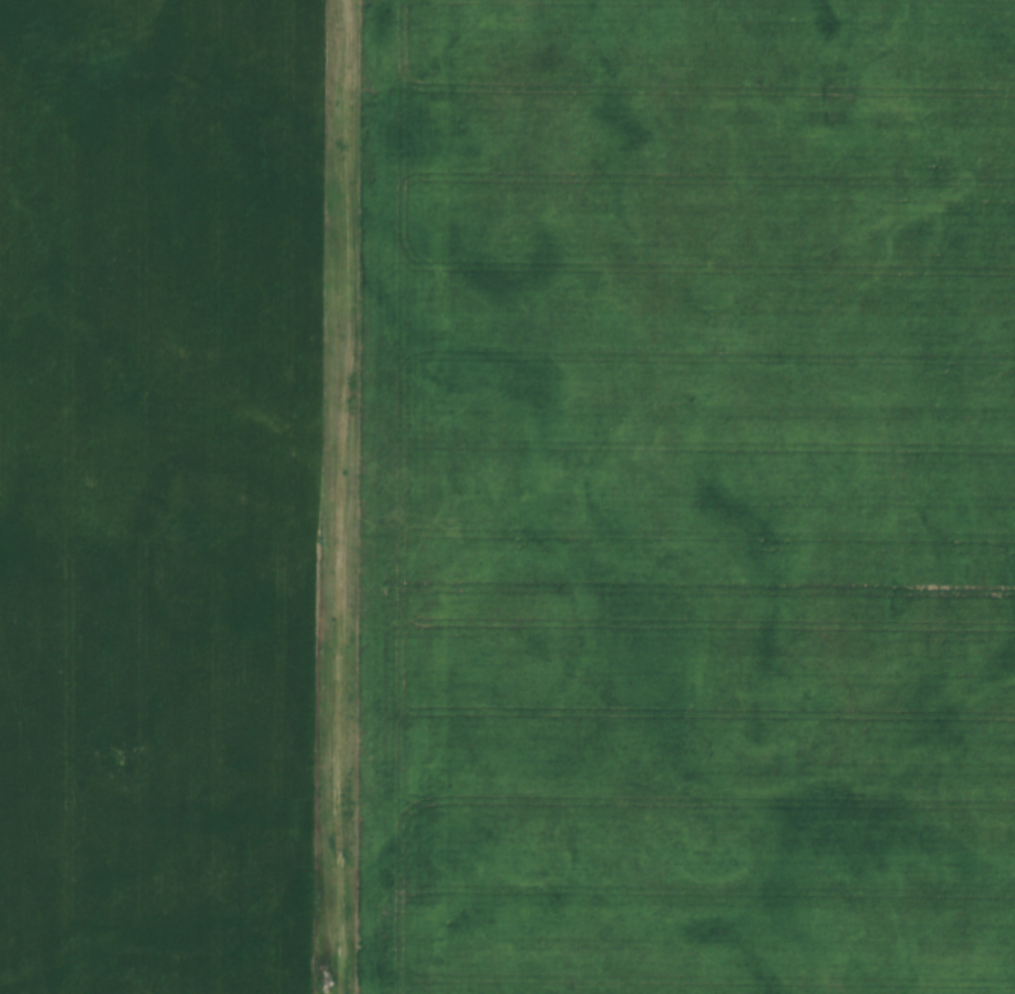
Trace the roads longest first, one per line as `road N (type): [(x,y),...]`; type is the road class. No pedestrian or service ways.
road 1 (track): [(344,993),(350,0)]

